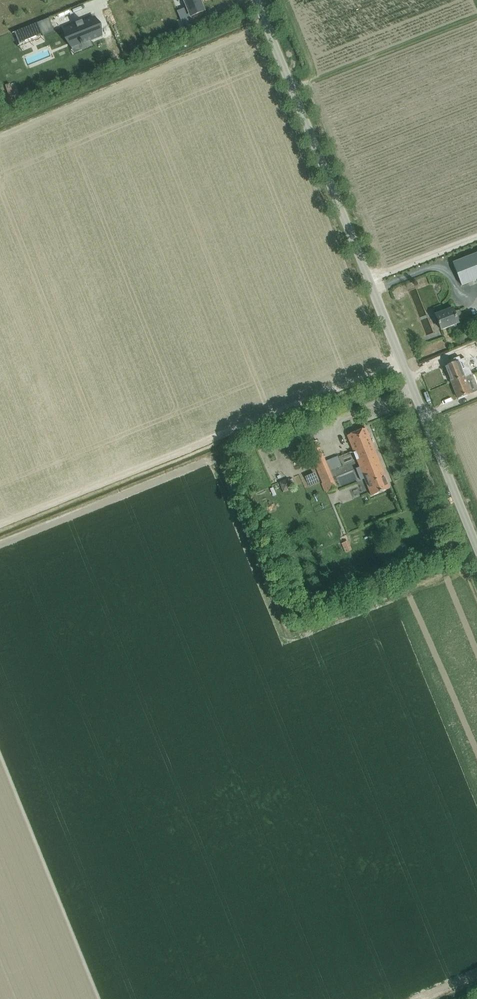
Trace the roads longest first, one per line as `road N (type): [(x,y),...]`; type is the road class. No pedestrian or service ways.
road 1 (unclassified): [(476,549),(256,0)]

